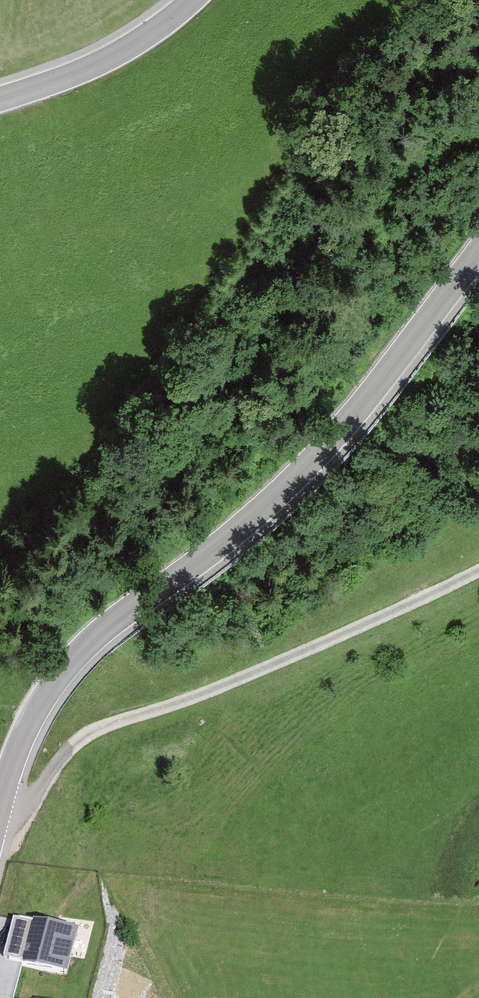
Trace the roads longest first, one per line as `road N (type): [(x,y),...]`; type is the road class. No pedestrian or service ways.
road 1 (tertiary): [(478,253),(367,400),(288,485),(200,560),(91,635),(29,722),(0,807)]
road 2 (unclassified): [(0,829),(83,737),(242,678),(478,570)]
road 3 (tertiary): [(0,98),(94,64),(189,0)]

